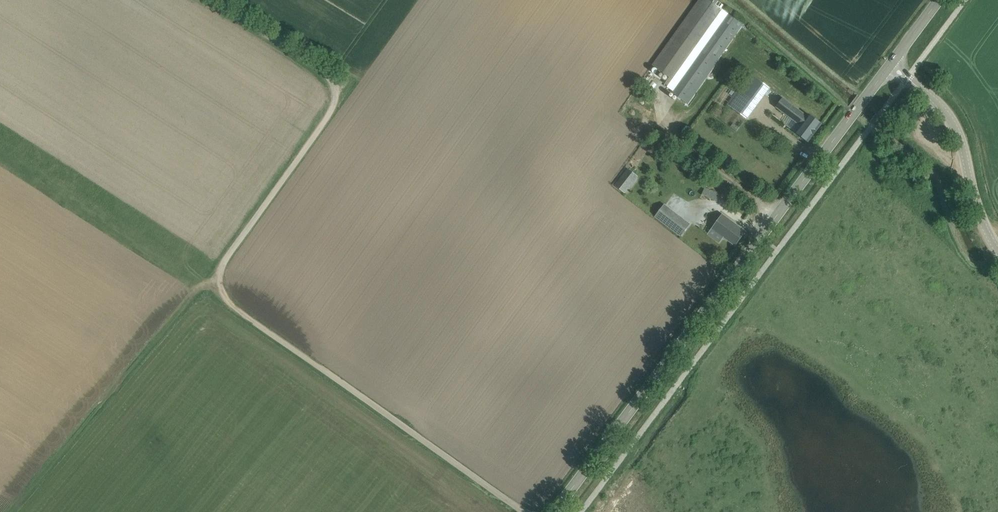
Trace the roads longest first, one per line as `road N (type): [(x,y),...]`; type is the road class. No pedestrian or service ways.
road 1 (unclassified): [(530,511),(223,290),(224,270),(334,109),(339,82),(221,0)]
road 2 (secondary): [(558,511),(893,66)]
road 3 (tertiary): [(997,250),(954,118),(893,66)]

